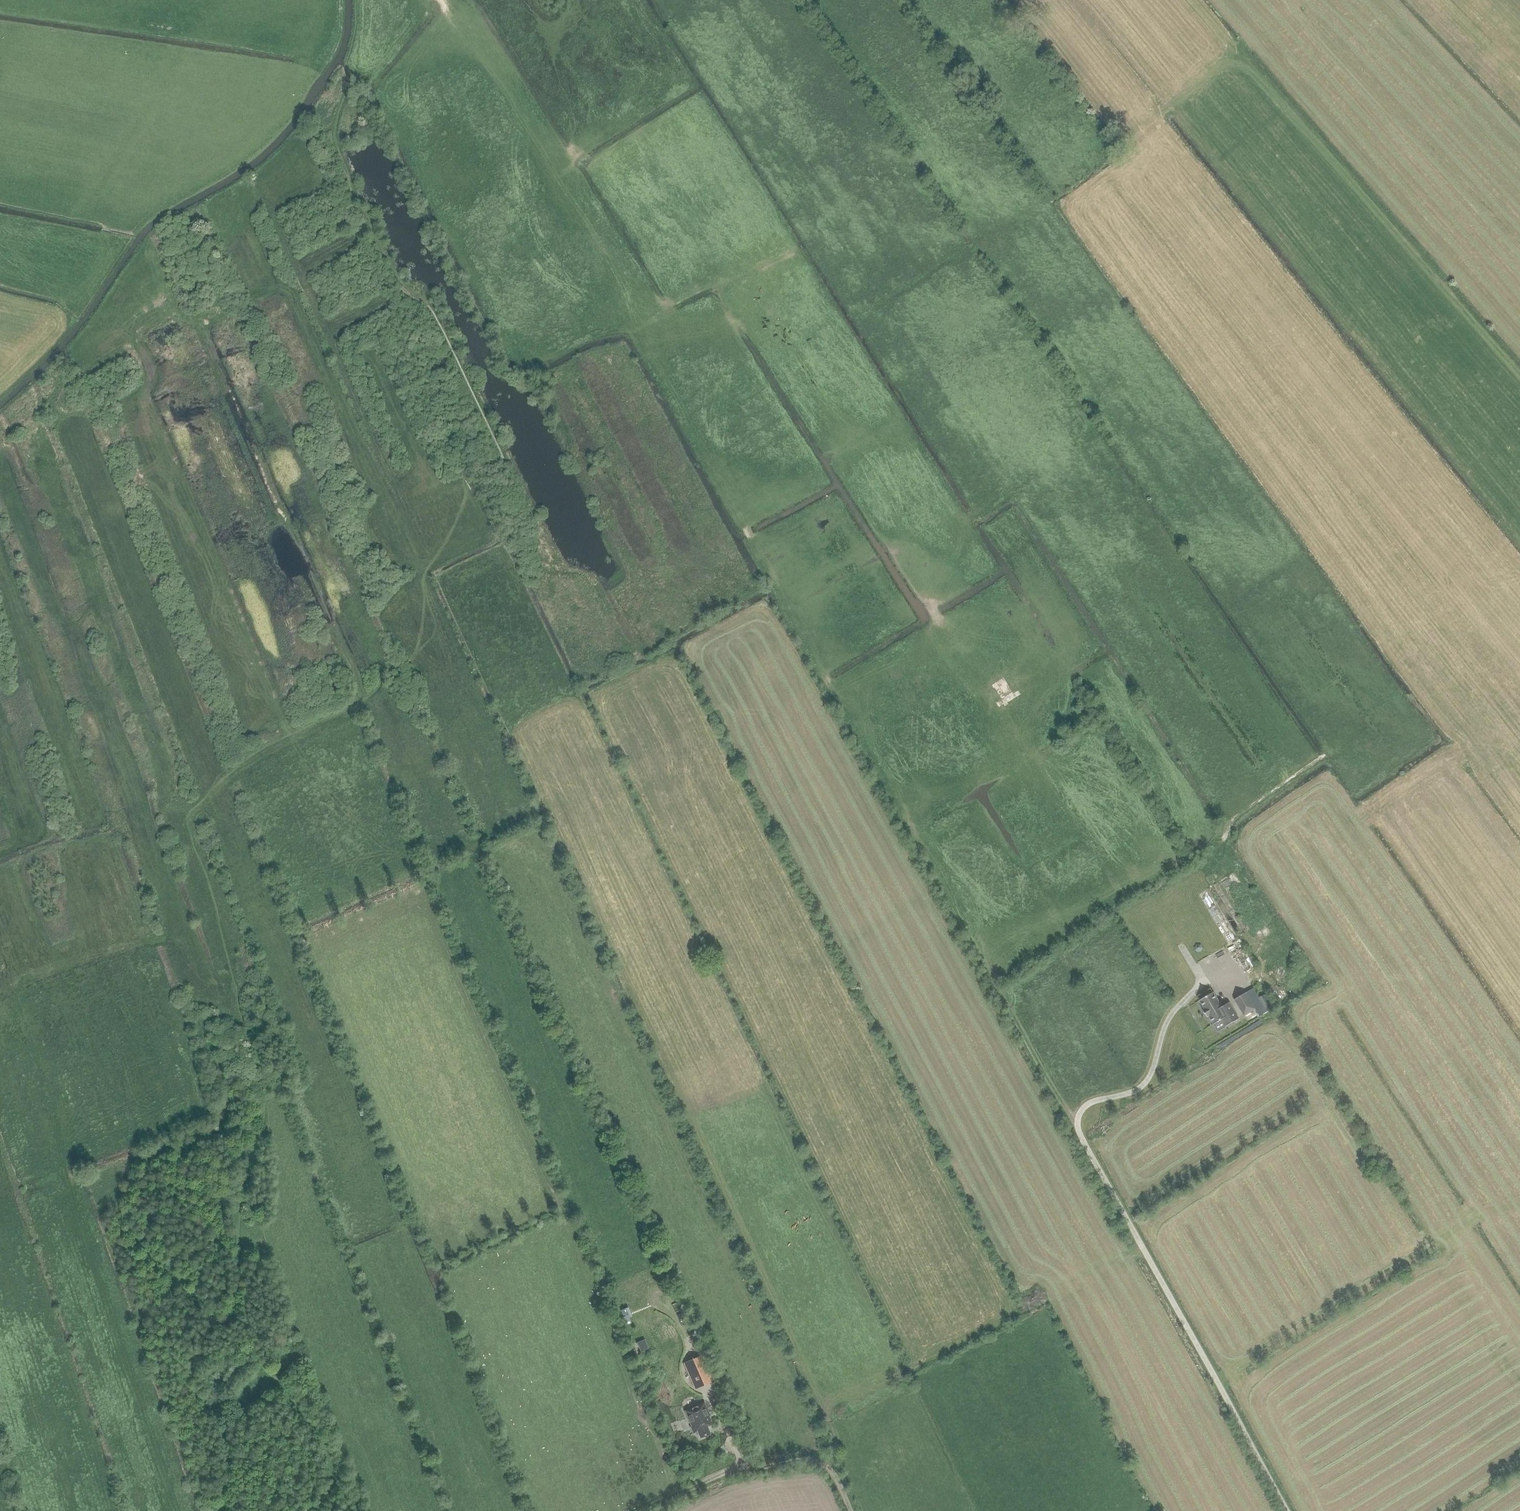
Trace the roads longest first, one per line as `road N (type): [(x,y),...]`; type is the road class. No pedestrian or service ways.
road 1 (track): [(850,1510),(835,1477),(816,1461),(747,1465),(638,1510)]

